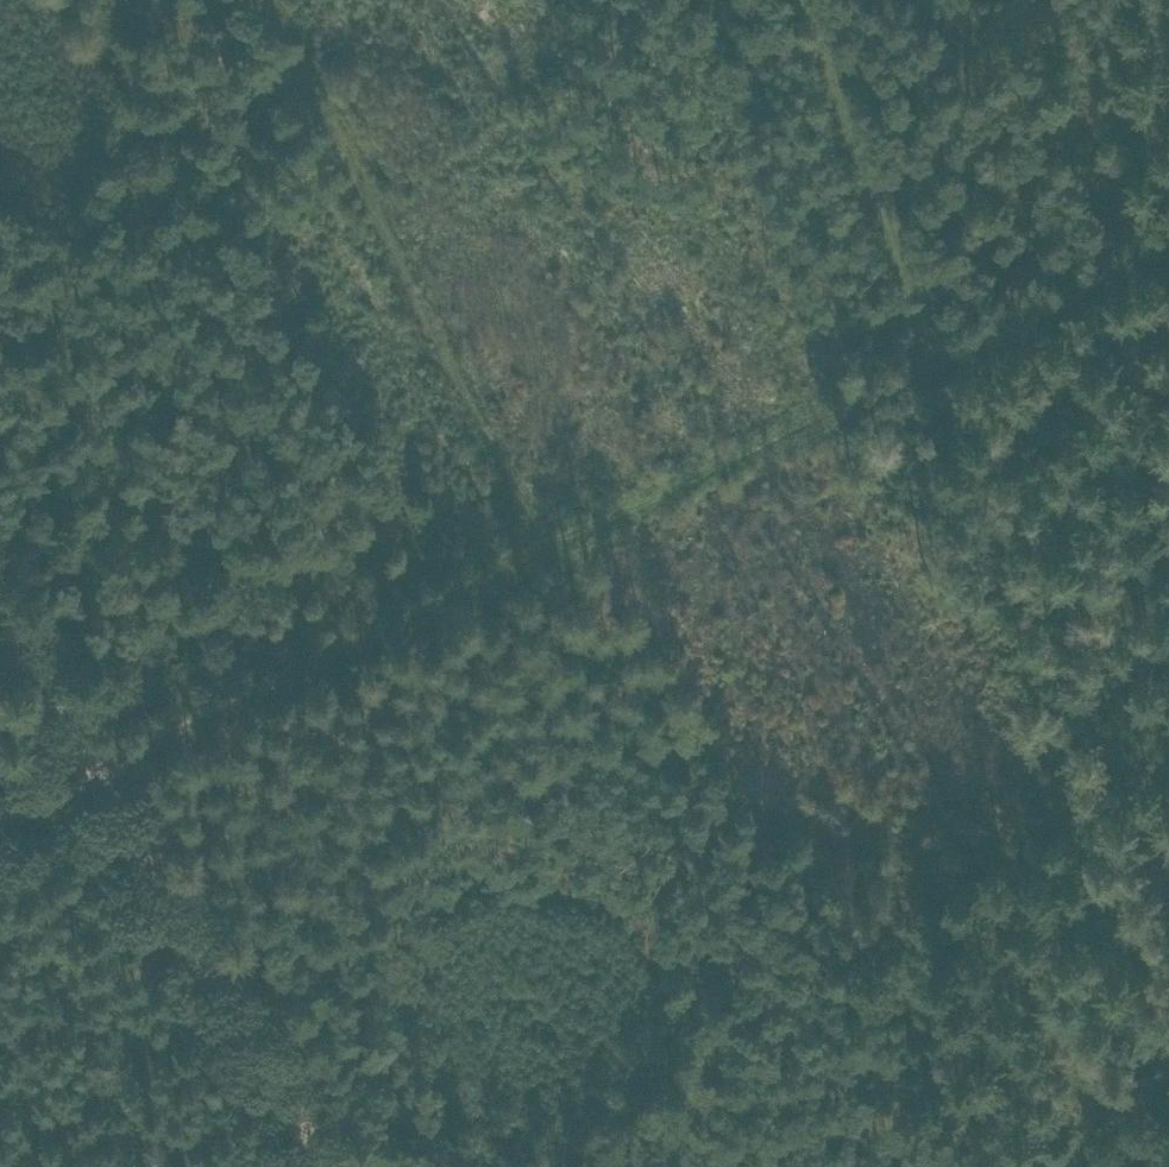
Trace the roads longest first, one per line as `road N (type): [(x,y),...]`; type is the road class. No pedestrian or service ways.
road 1 (track): [(1168,243),(548,552)]
road 2 (track): [(548,552),(274,0)]
road 3 (track): [(548,552),(91,767)]
road 4 (track): [(91,767),(329,1166)]
road 5 (track): [(939,354),(805,0)]
road 6 (track): [(0,615),(91,767)]

